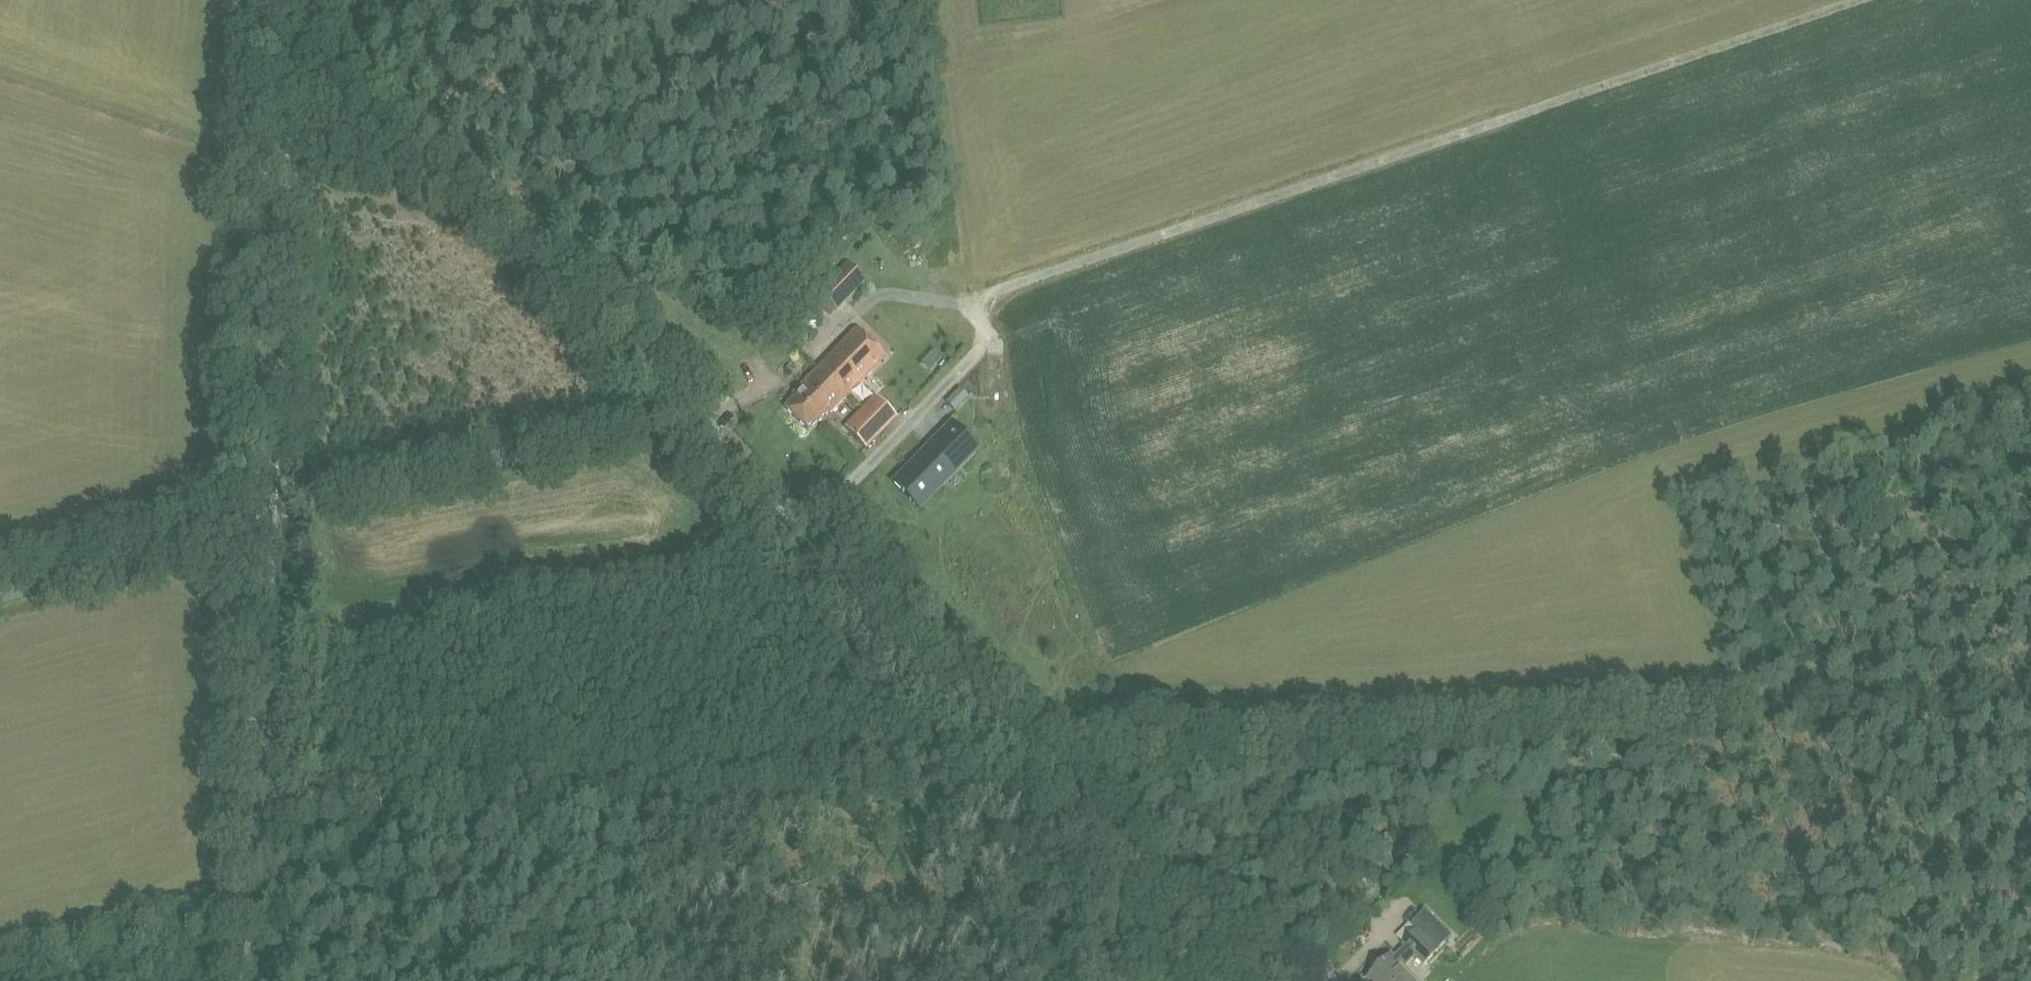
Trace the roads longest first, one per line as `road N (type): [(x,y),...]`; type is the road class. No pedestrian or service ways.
road 1 (track): [(1253,980),(750,480),(682,423),(663,427)]
road 2 (tertiary): [(267,511),(283,77),(295,0)]
road 3 (tertiary): [(253,980),(267,511)]
road 4 (unclassified): [(267,511),(663,427)]
road 5 (unclassified): [(0,595),(243,528),(267,511)]

